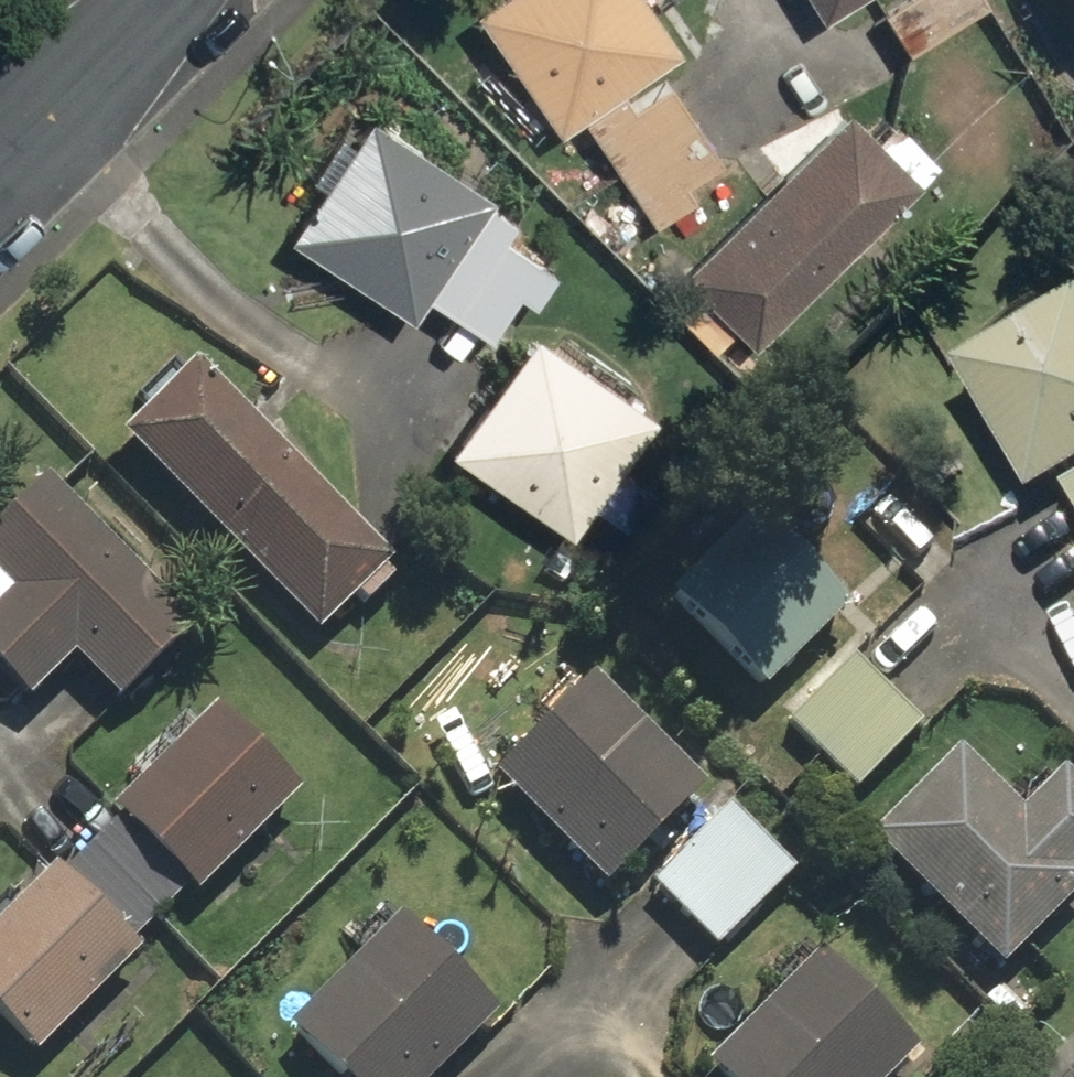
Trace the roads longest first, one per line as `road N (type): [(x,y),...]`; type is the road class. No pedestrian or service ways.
road 1 (tertiary): [(0,156),(156,0)]

